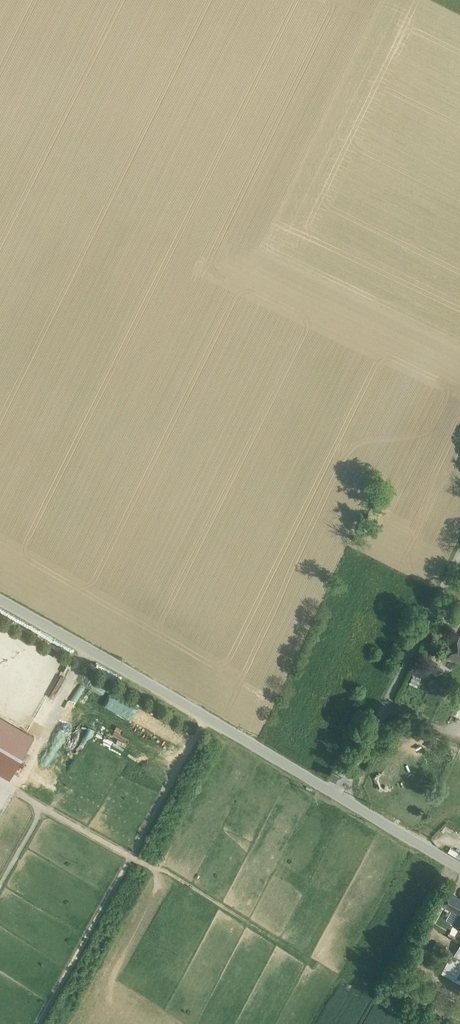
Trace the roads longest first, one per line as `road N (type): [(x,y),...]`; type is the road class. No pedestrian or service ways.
road 1 (tertiary): [(0,601),(341,797)]
road 2 (unclassified): [(459,554),(341,797)]
road 3 (tertiary): [(341,797),(459,867)]

